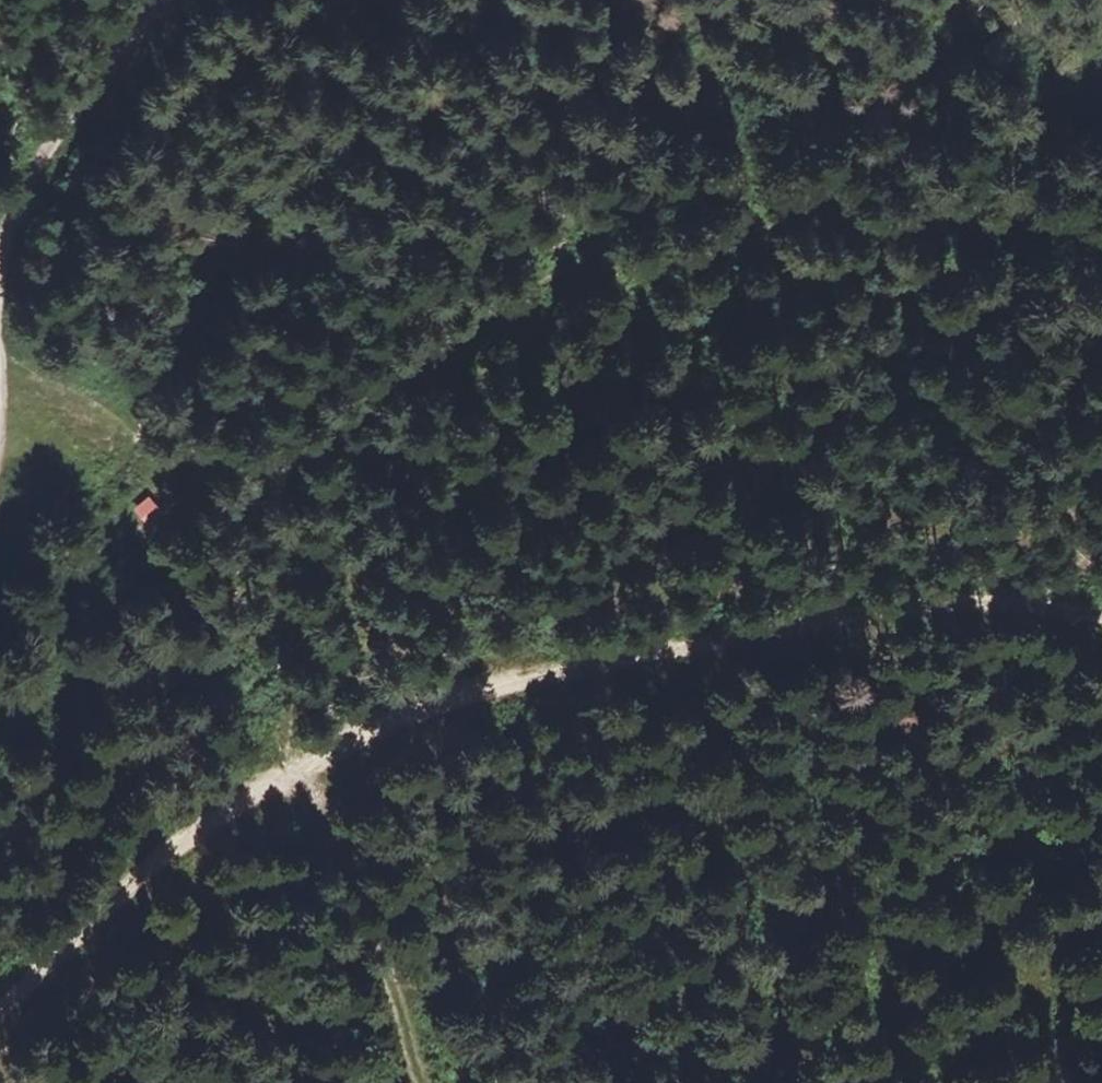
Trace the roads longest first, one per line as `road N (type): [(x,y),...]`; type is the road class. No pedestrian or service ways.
road 1 (track): [(0,1010),(194,827),(283,772),(391,722),(521,679),(913,609),(1049,603),(1101,614)]
road 2 (unclassified): [(166,0),(58,140),(0,242)]
road 3 (track): [(419,1082),(391,990),(323,849)]

